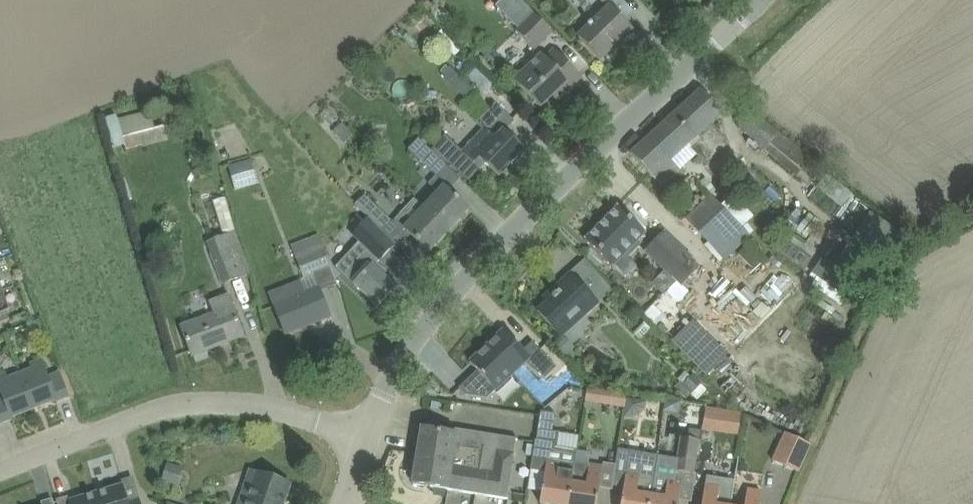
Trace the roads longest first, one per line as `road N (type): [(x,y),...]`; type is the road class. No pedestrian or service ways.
road 1 (tertiary): [(366,433),(403,364),(473,272),(760,0)]
road 2 (residential): [(0,474),(180,403),(264,406),(366,433)]

